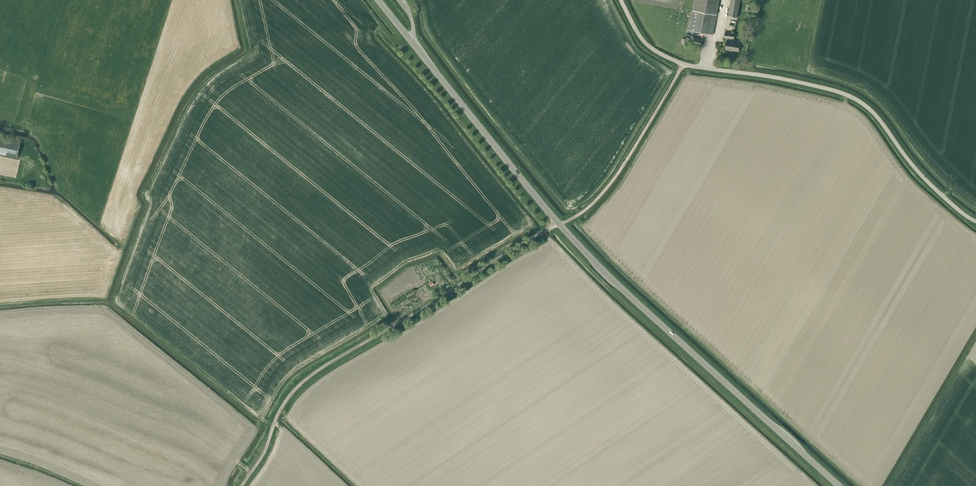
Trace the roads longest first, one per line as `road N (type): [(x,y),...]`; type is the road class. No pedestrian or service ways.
road 1 (primary): [(839,485),(587,254),(377,0)]
road 2 (track): [(242,485),(294,385),(592,203),(683,64)]
road 3 (unclassified): [(975,221),(925,179),(859,101),(810,84),(675,61),(646,43),(621,0)]

